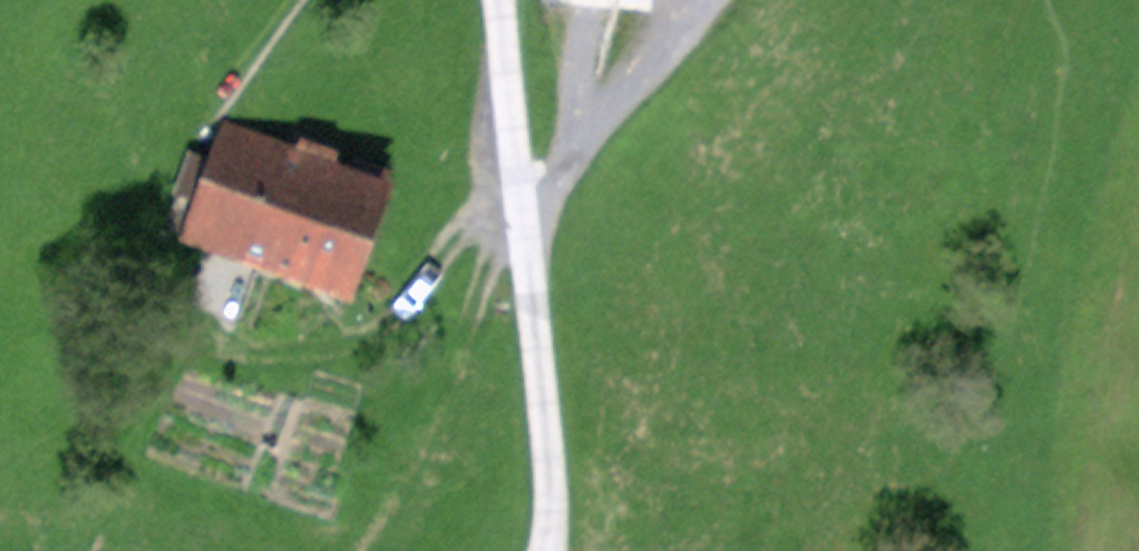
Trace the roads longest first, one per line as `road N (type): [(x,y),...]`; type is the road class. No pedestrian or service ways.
road 1 (unclassified): [(544,550),(550,524),(543,387),(493,0)]
road 2 (track): [(356,550),(422,465),(486,251),(519,189)]
road 3 (track): [(523,219),(584,128),(590,0)]
road 4 (track): [(584,128),(708,0)]

